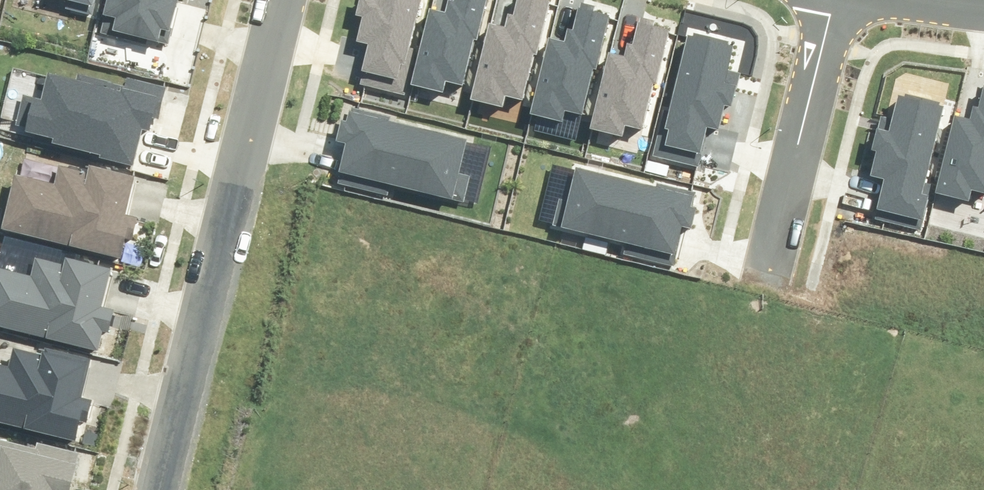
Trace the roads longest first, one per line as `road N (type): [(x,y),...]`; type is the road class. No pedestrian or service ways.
road 1 (residential): [(157,489),(280,0)]
road 2 (residential): [(834,0),(763,278)]

